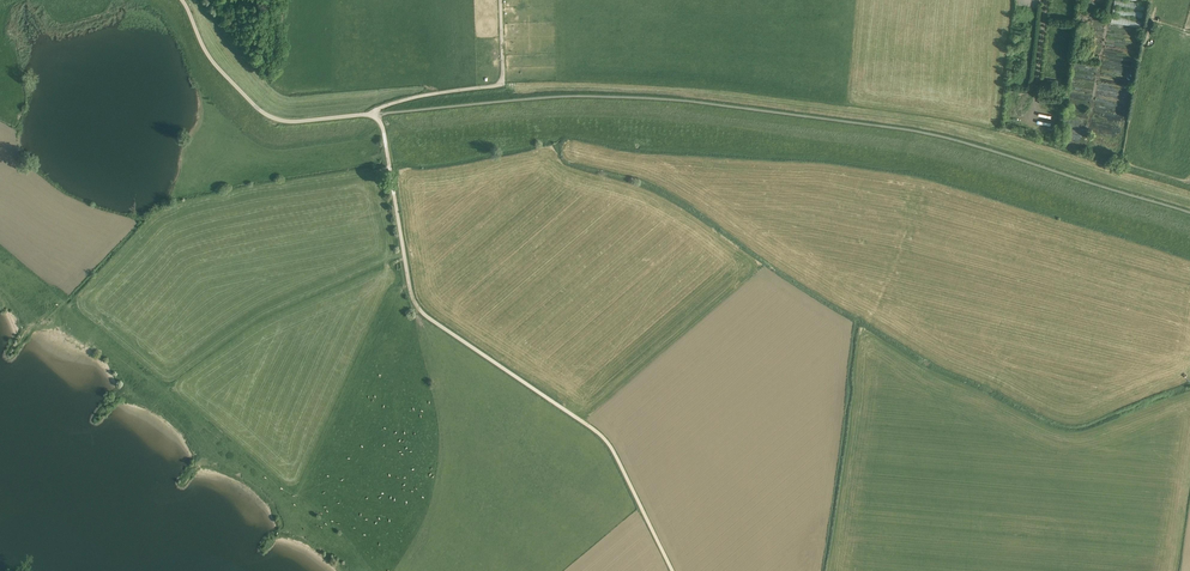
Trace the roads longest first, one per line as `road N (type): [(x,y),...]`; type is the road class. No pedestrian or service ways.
road 1 (unclassified): [(373,116),(270,117),(211,60),(181,0)]
road 2 (unclassified): [(1031,124),(1045,0)]

